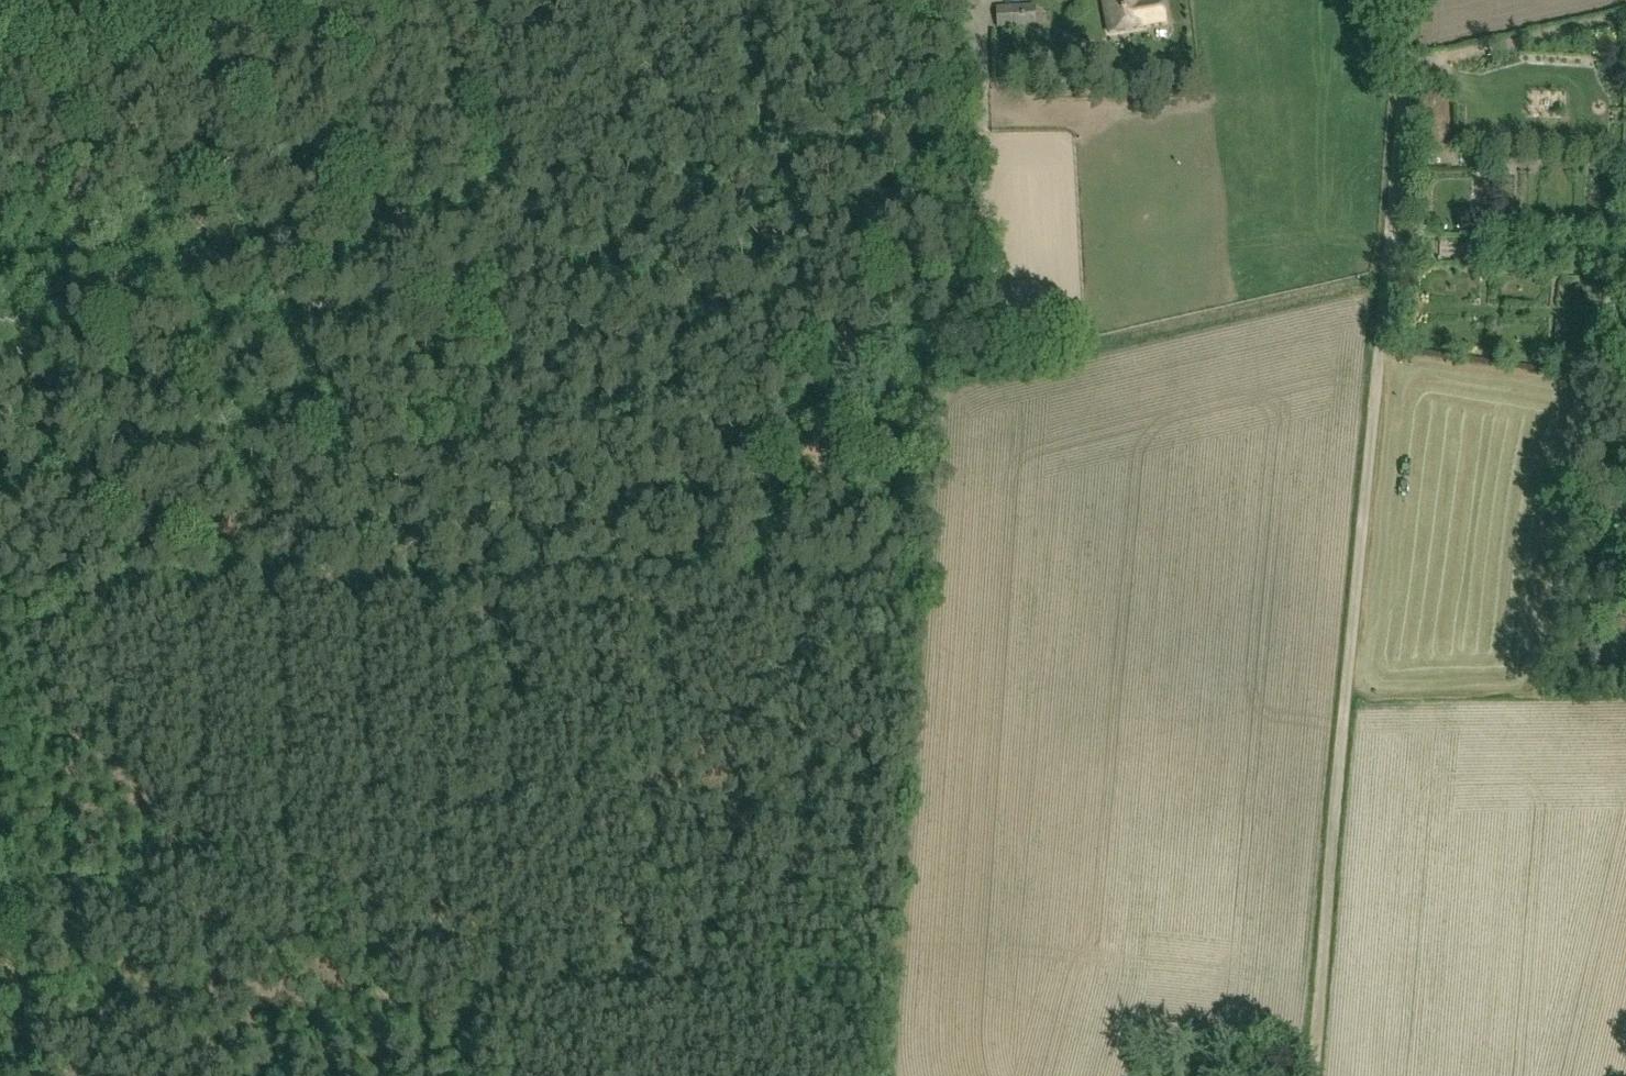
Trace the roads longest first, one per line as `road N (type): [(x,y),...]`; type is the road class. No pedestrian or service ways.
road 1 (track): [(1309,1075),(1413,0)]
road 2 (track): [(1389,250),(1625,258)]
road 3 (track): [(1625,16),(1407,66)]

